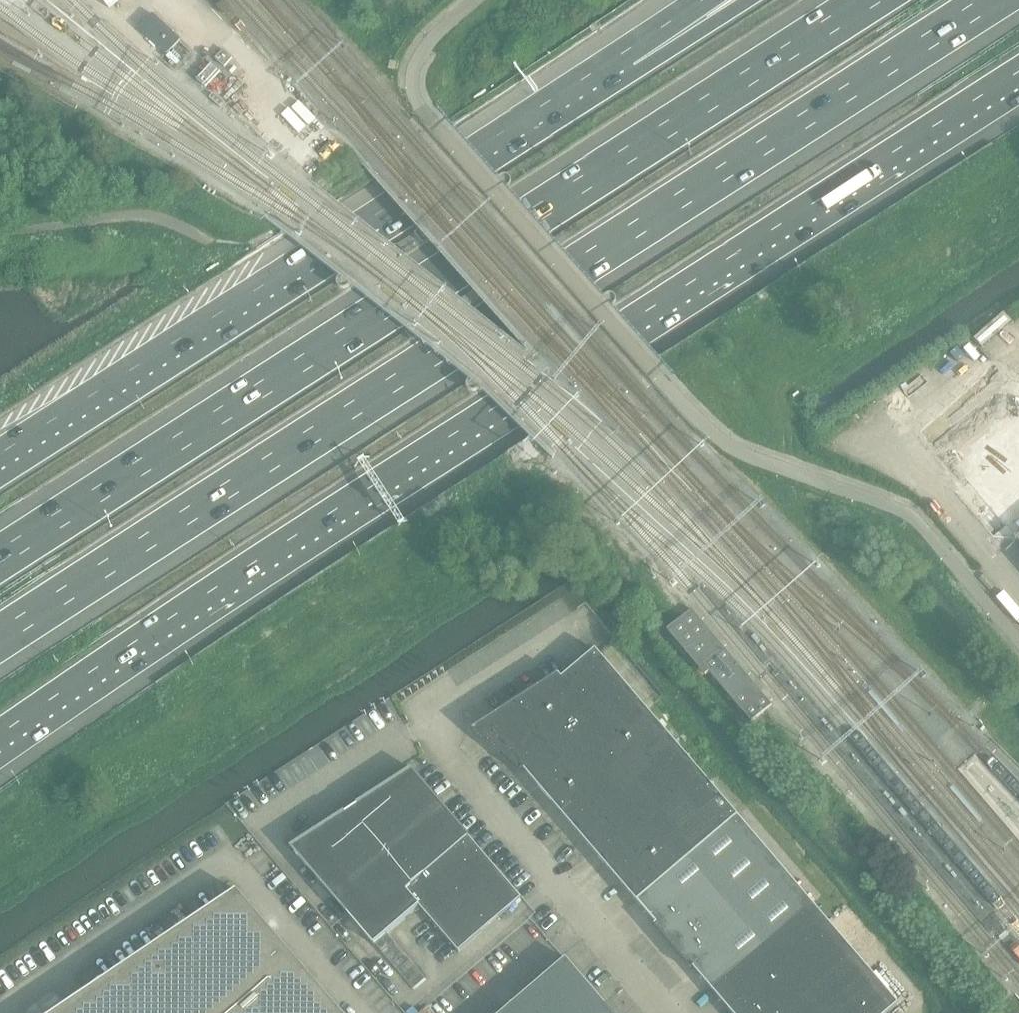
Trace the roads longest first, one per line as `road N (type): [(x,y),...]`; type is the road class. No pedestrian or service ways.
road 1 (motorway): [(0,734),(1018,71)]
road 2 (motorway): [(0,638),(992,0)]
road 3 (motorway): [(872,0),(0,560)]
road 4 (motorway): [(629,56),(0,461)]
road 5 (track): [(0,235),(132,215),(167,220),(236,248)]

